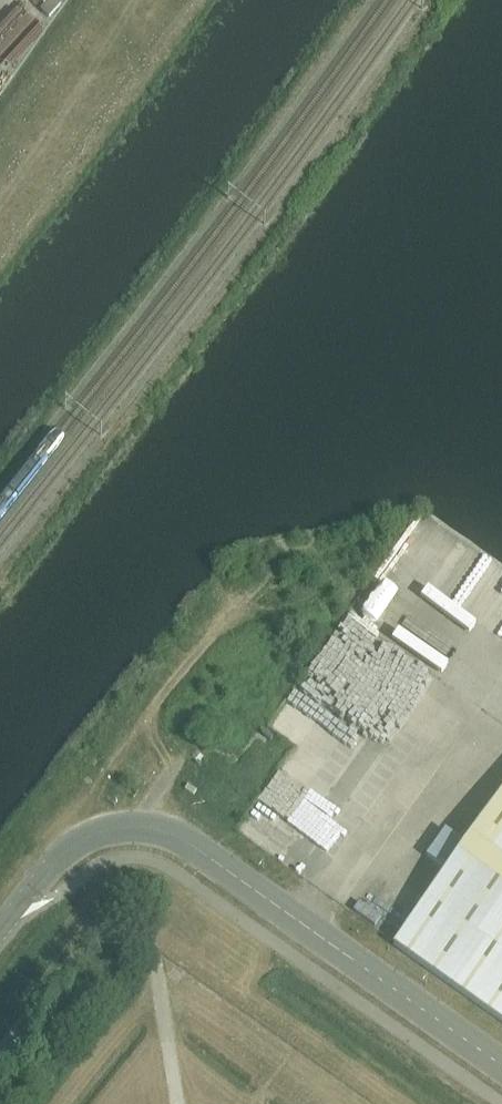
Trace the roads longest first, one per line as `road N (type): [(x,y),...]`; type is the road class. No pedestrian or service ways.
road 1 (tertiary): [(0,931),(65,852),(112,824),(147,827),(174,835),(501,1067)]

